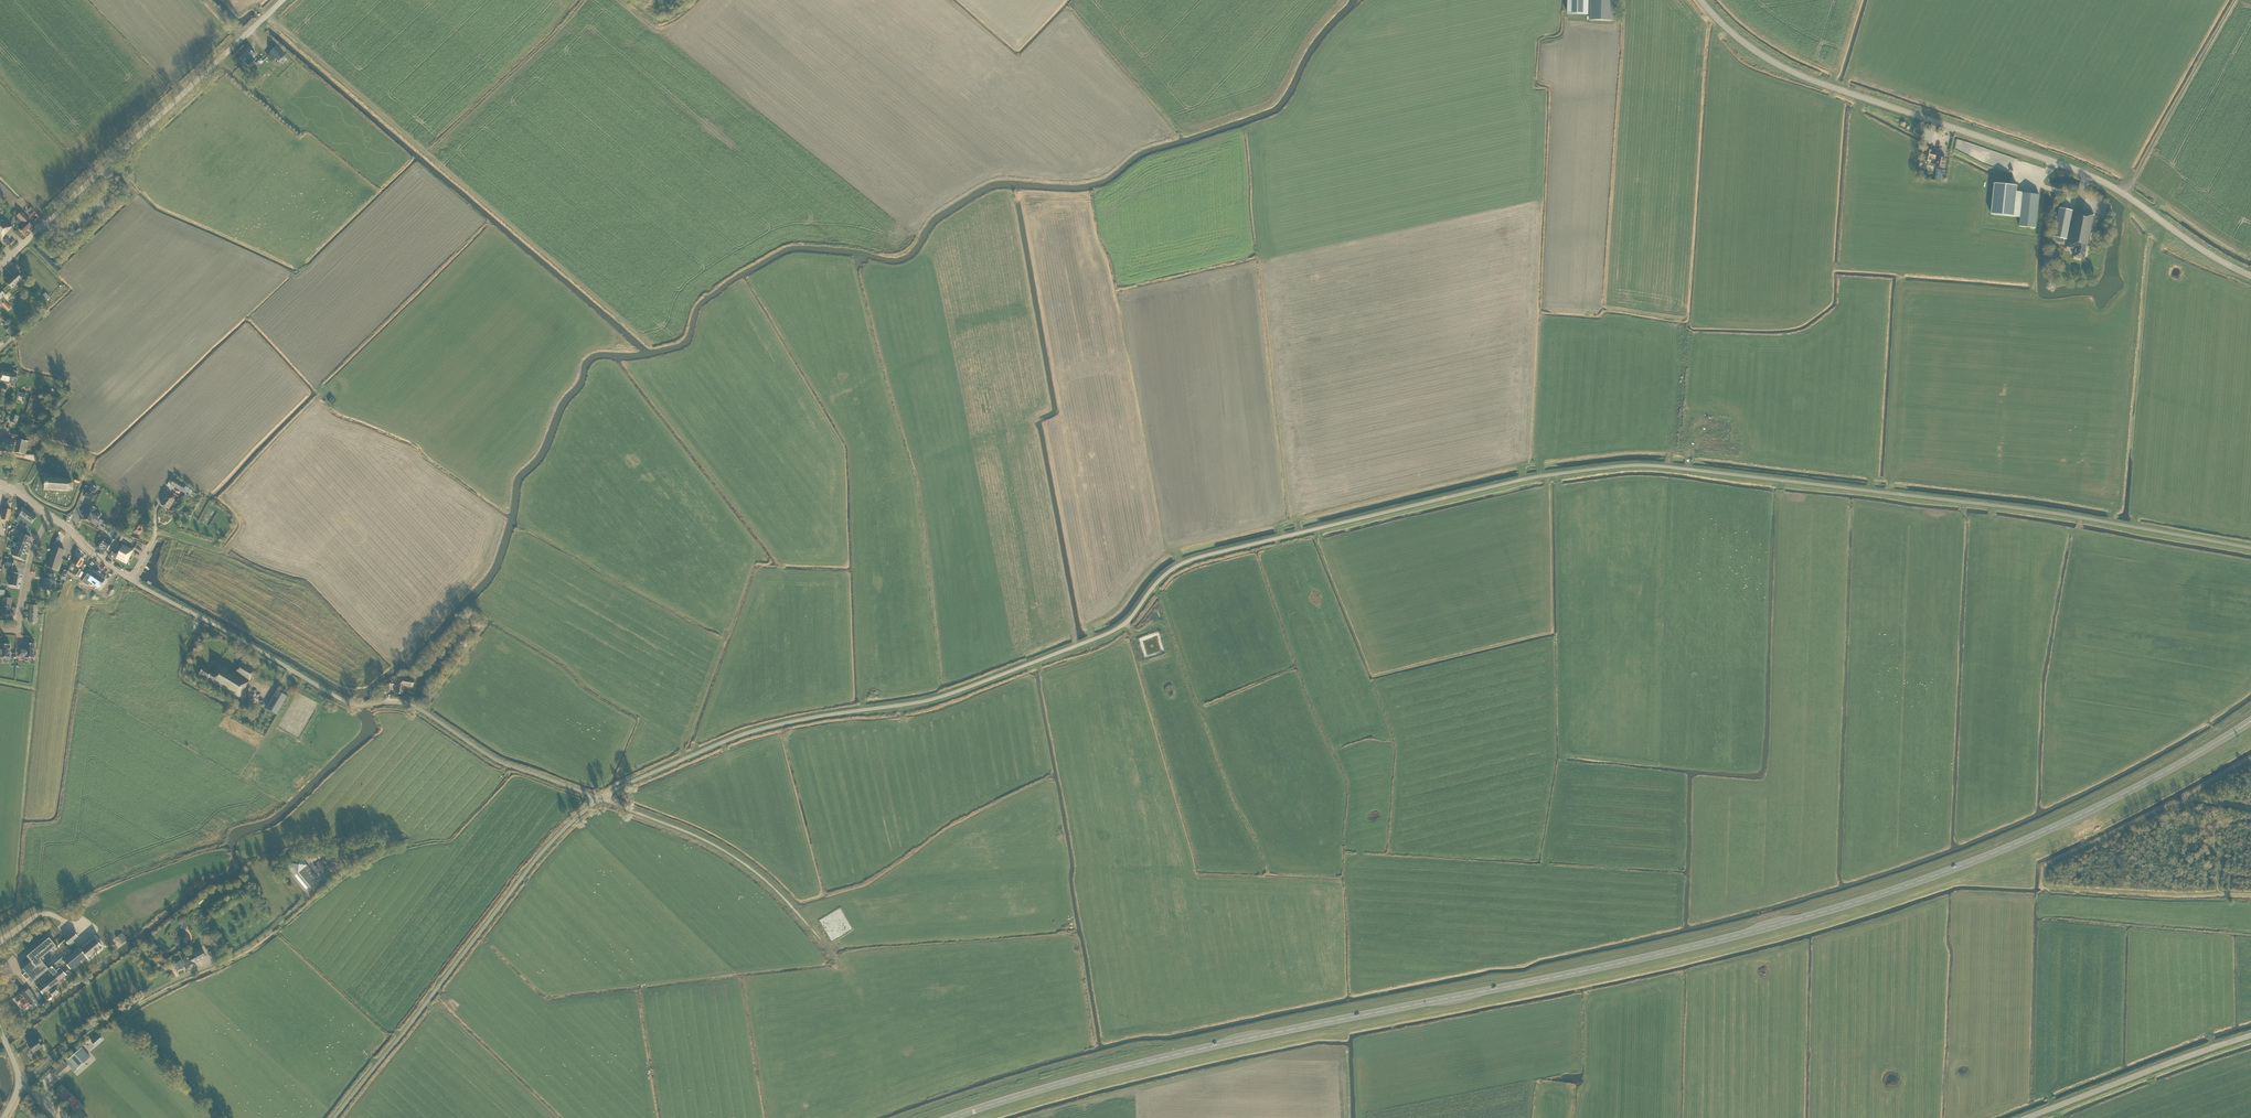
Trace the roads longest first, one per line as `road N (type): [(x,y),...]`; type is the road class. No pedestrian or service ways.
road 1 (unclassified): [(600,801),(729,741),(932,700),(1105,636),(1185,562),(1544,476),(1652,466),(2250,549)]
road 2 (trunk): [(950,1117),(1173,1055),(1653,956),(1846,905),(2055,827),(2237,730)]
road 3 (tertiary): [(2250,277),(2090,176),(1791,71),(1731,32),(1700,0)]
road 4 (unclassified): [(335,1117),(531,866),(600,801)]
road 5 (unclassified): [(0,268),(283,0)]
road 6 (unclassified): [(19,1081),(87,1029),(232,956),(287,919)]
road 7 (unclassified): [(834,959),(761,875),(692,835),(600,801)]
road 8 (unclassified): [(357,706),(132,581)]
road 9 (unclassified): [(600,801),(495,761),(428,715),(380,705)]
road 10 (tertiary): [(2026,1117),(2250,1036)]
road 11 (residential): [(0,630),(17,631),(32,554),(52,518)]

